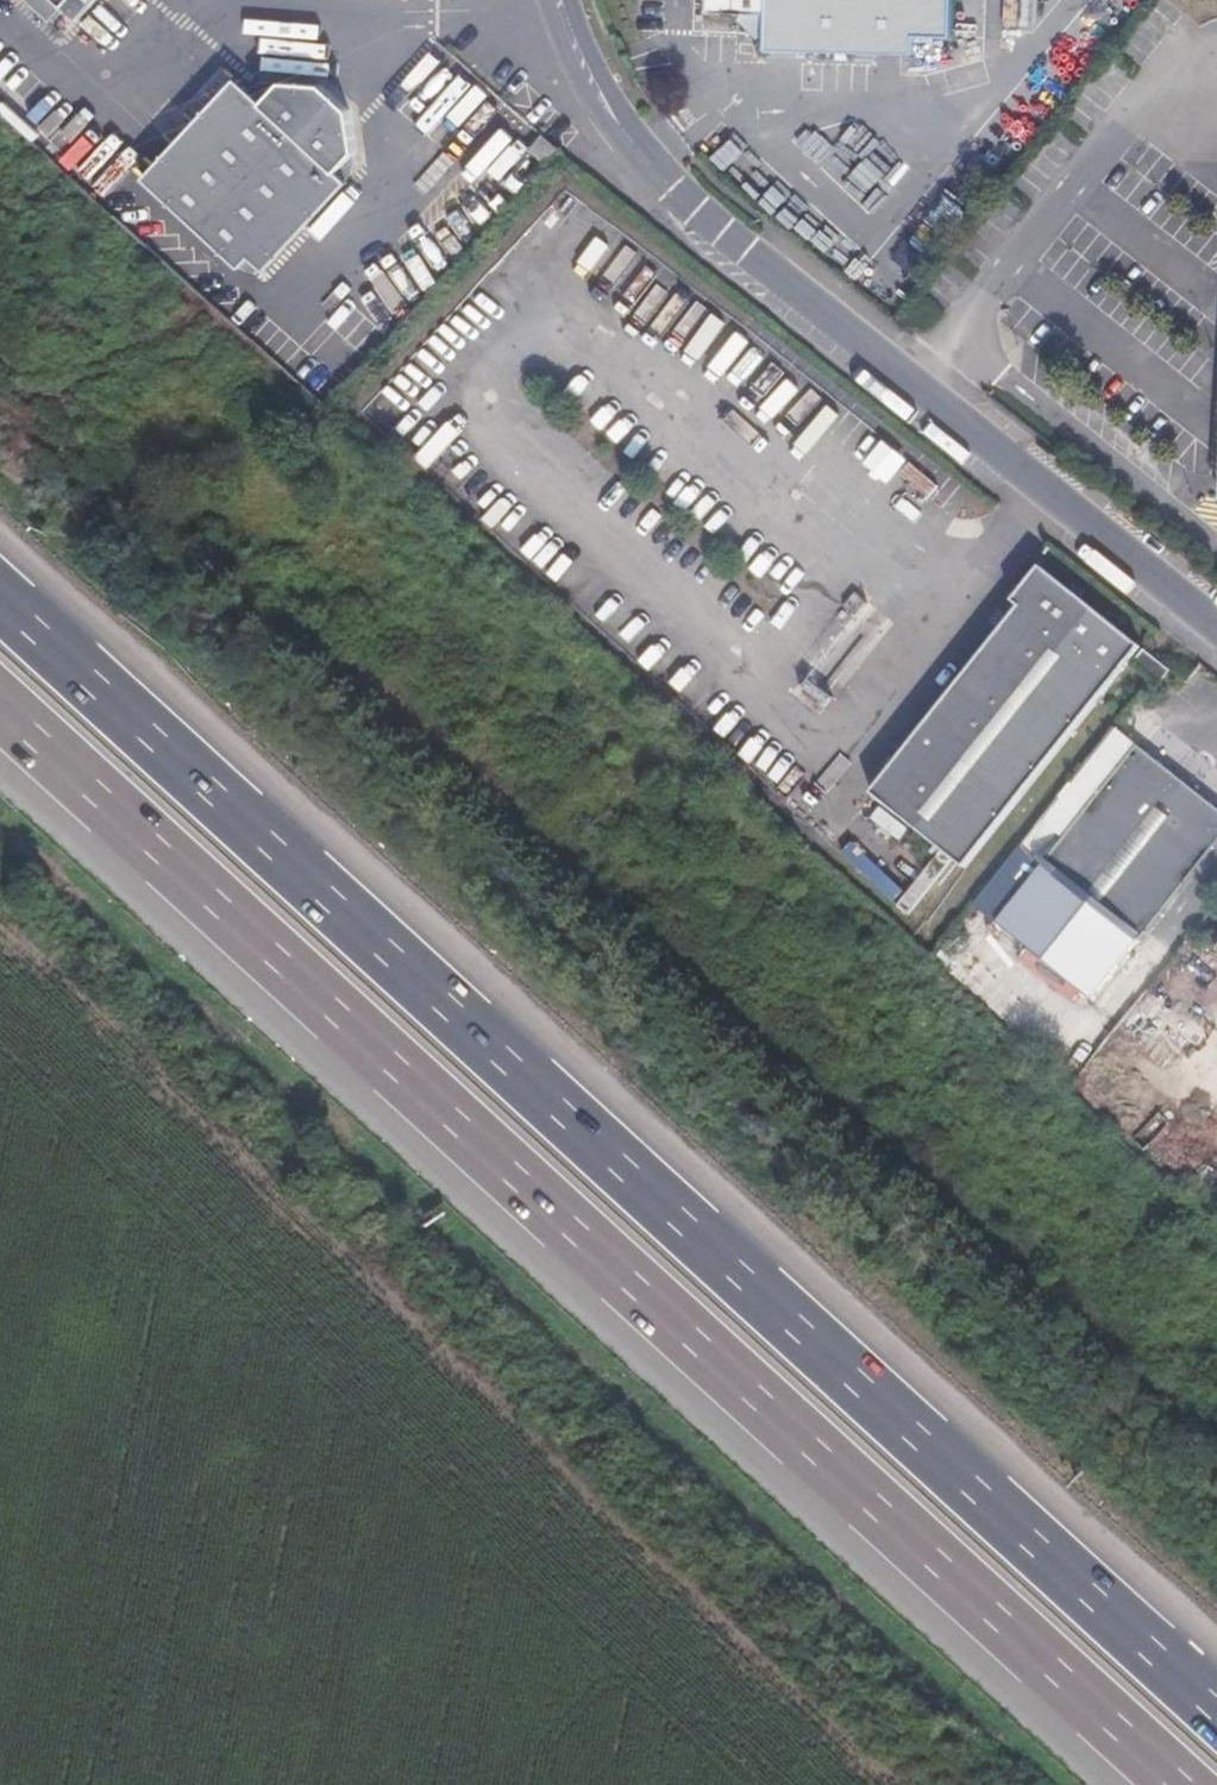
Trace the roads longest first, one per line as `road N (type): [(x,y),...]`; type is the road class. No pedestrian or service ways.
road 1 (motorway): [(1216,1701),(0,603)]
road 2 (motorway): [(0,711),(1178,1784)]
road 3 (residential): [(560,0),(595,82),(647,164),(1216,628)]

